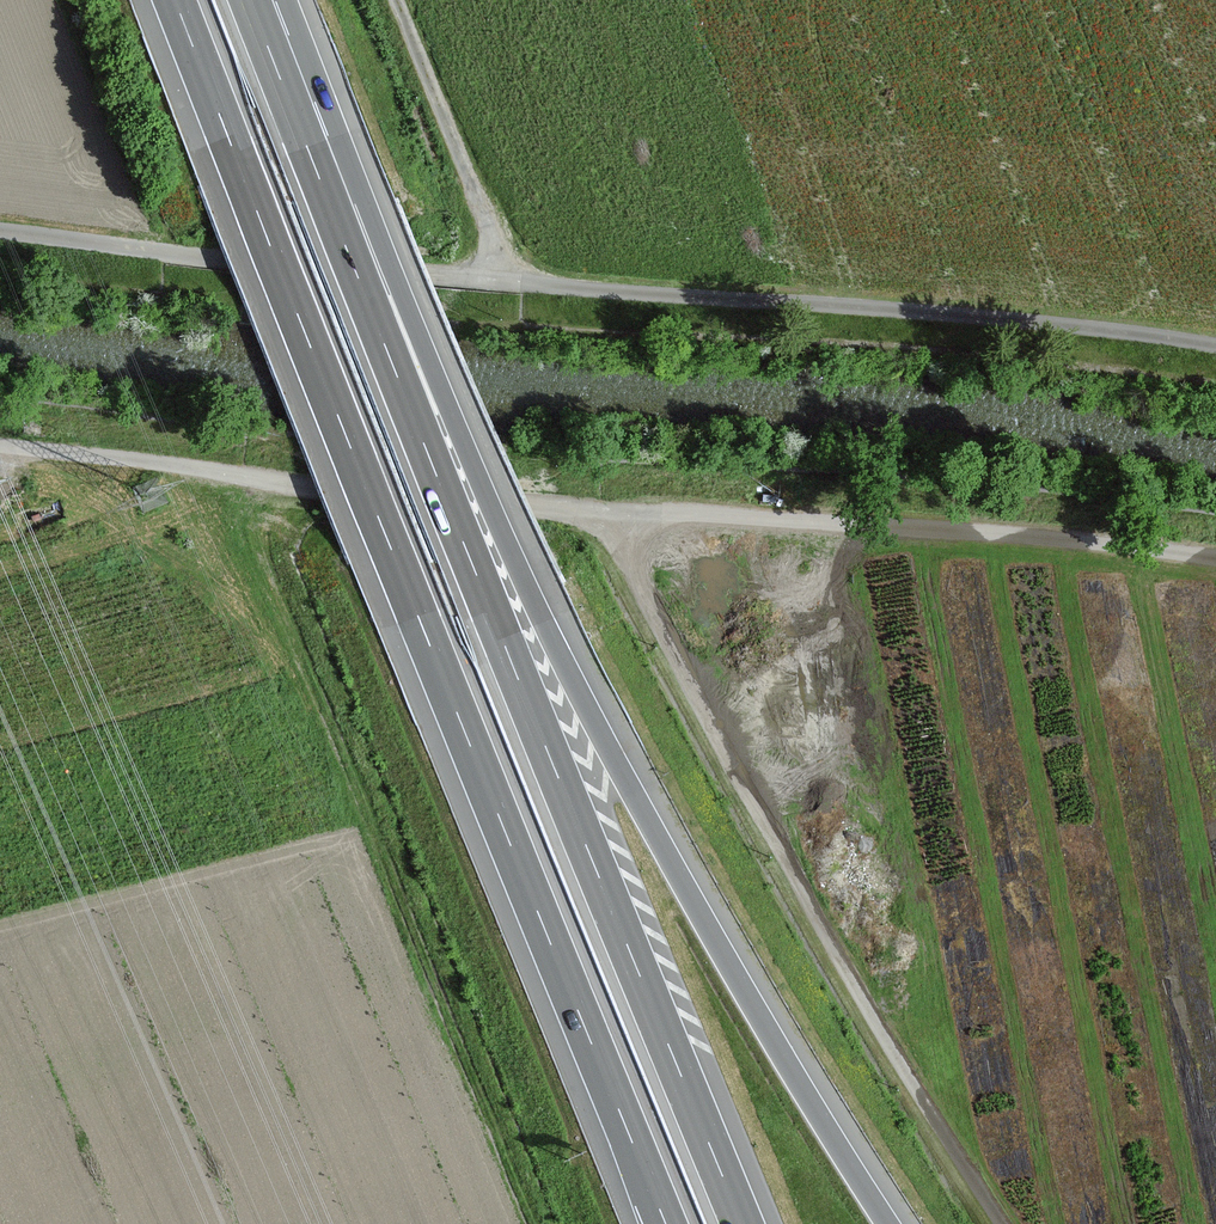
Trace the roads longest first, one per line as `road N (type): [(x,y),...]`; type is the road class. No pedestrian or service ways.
road 1 (motorway): [(175,0),(666,1223)]
road 2 (track): [(1215,558),(880,527),(602,514),(0,448)]
road 3 (motorway): [(889,1223),(637,798),(338,207)]
road 4 (motorway): [(743,1223),(338,207)]
road 5 (track): [(1001,1223),(928,1115),(602,514)]
road 6 (unclassified): [(502,282),(975,316),(1215,347)]
road 7 (unclassified): [(0,233),(502,282)]
road 8 (unclassified): [(502,282),(504,267),(398,0)]
road 9 (motorway): [(338,207),(253,0)]

